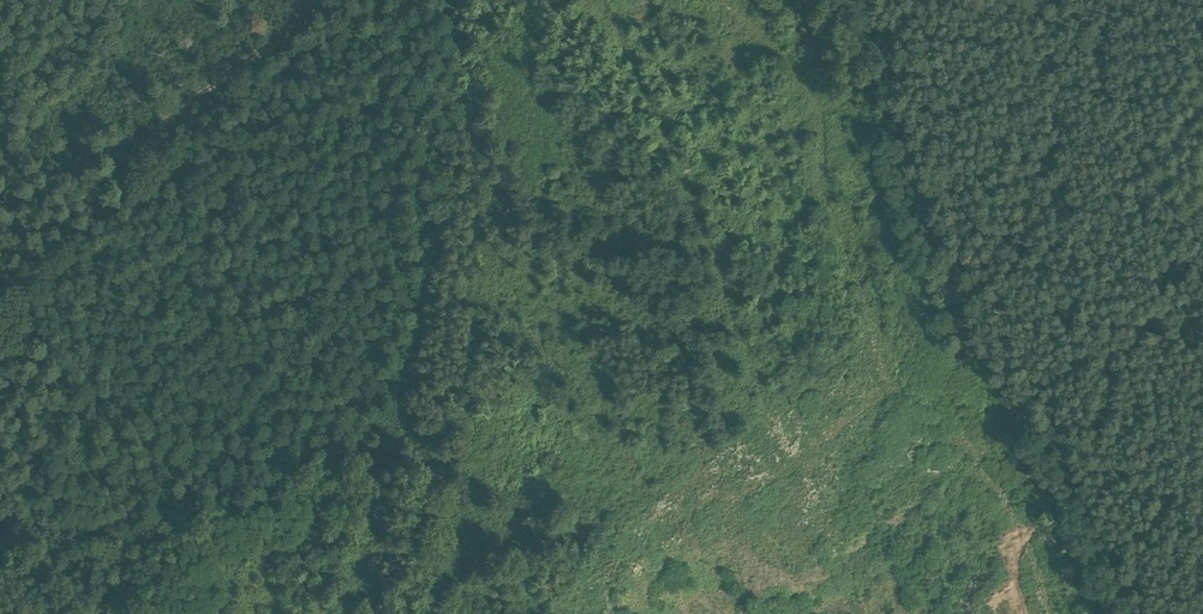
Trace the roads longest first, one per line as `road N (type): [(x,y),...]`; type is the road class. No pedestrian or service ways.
road 1 (track): [(0,284),(115,198),(194,96)]
road 2 (track): [(316,0),(246,67),(194,96)]

